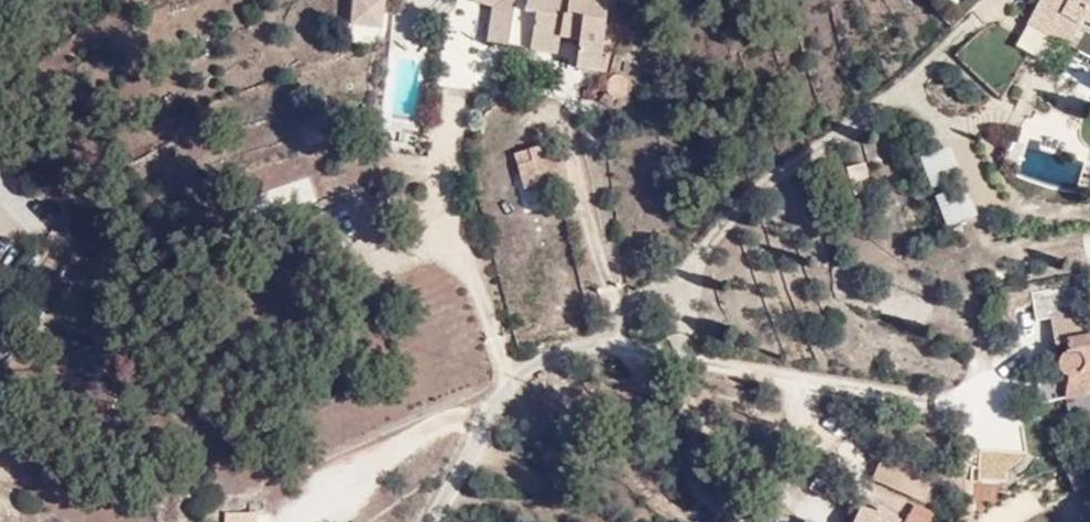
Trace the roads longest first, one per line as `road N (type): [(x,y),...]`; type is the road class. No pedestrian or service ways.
road 1 (unclassified): [(887,102),(739,218),(714,253),(694,336),(678,356),(579,345),(538,362),(497,406),(433,521)]

